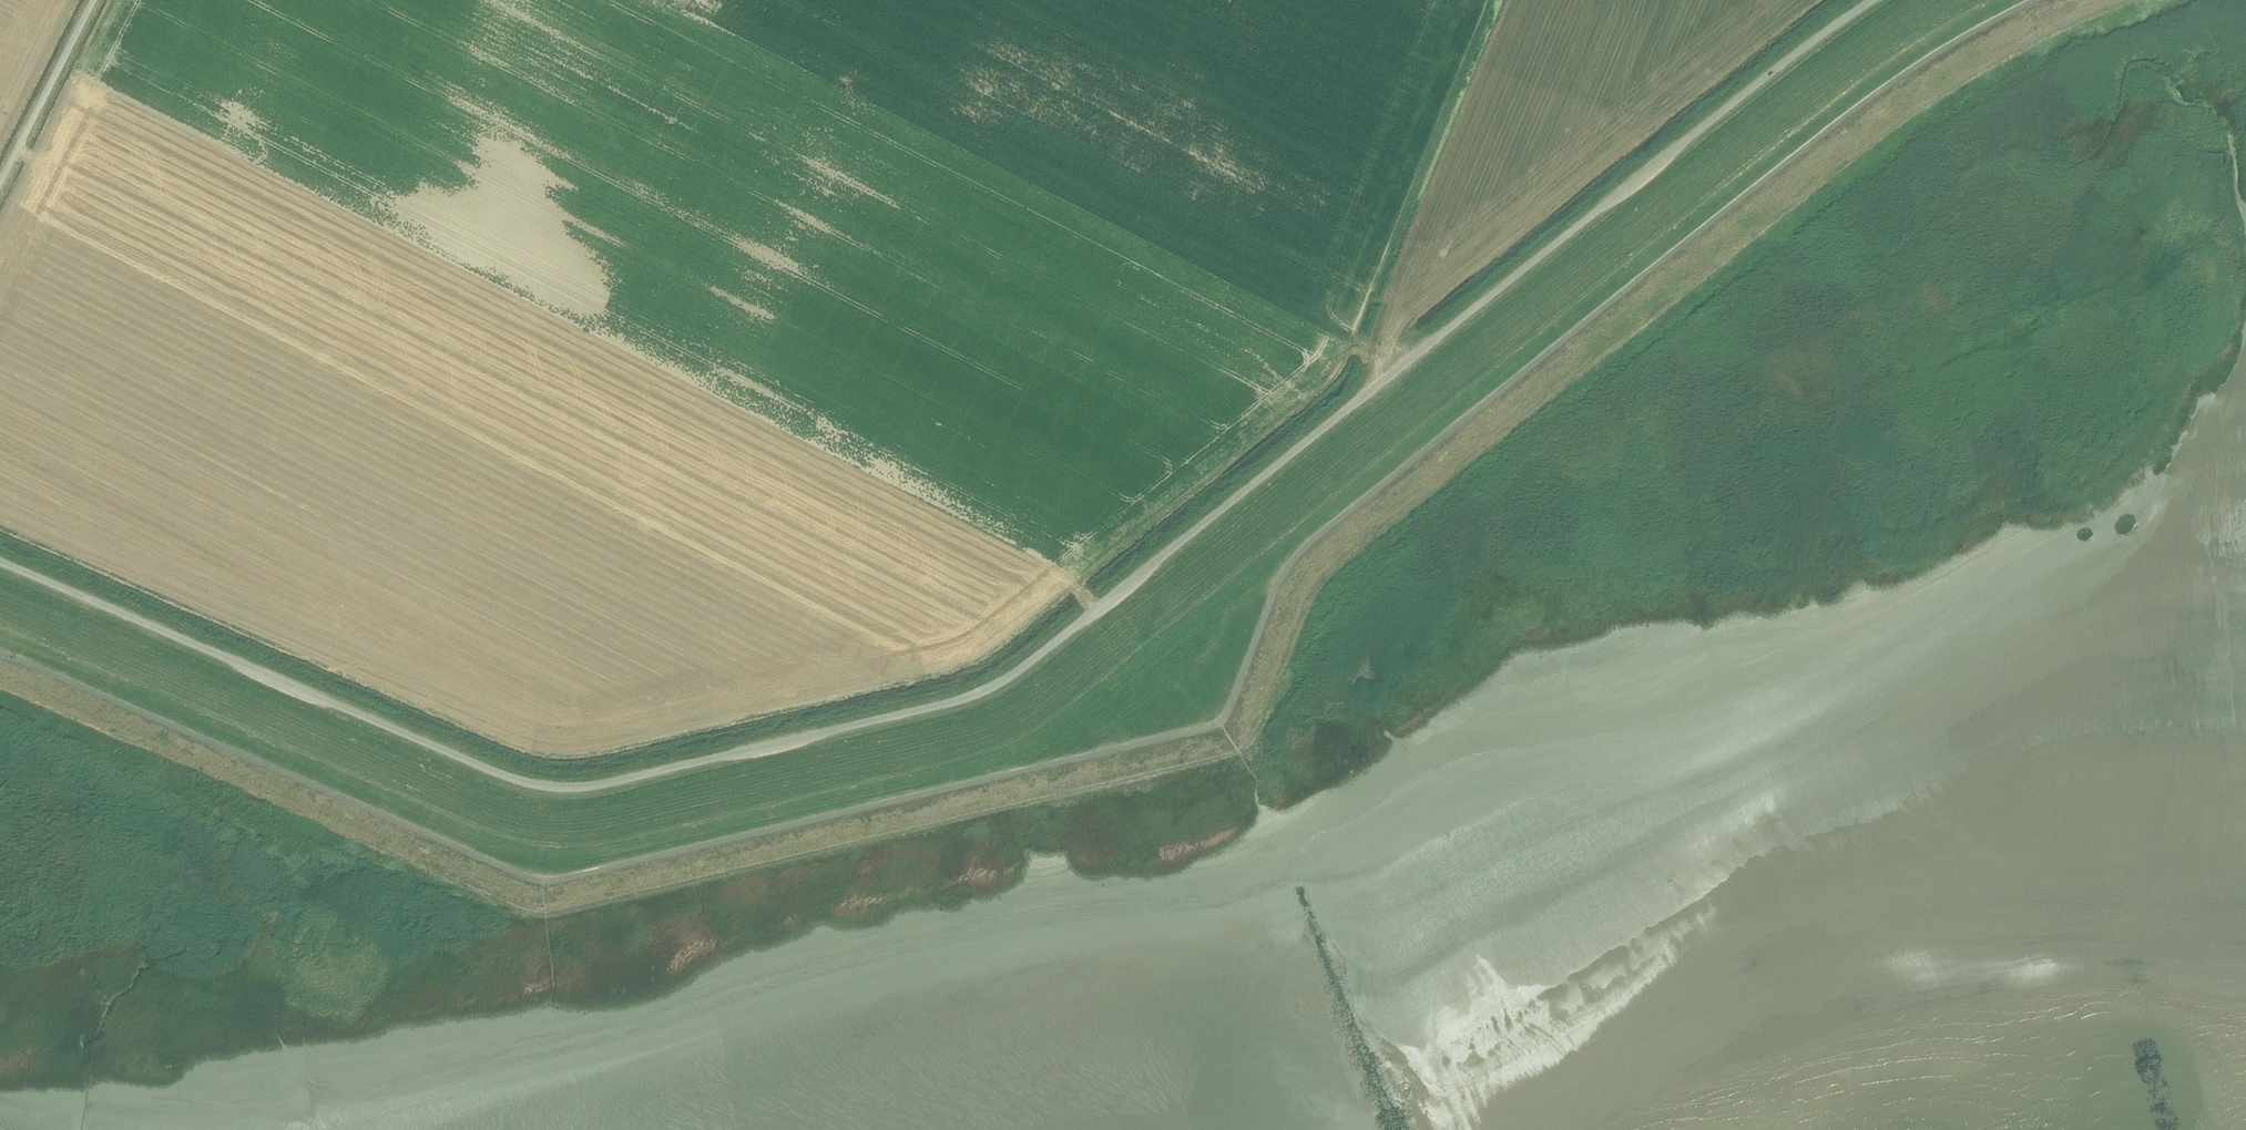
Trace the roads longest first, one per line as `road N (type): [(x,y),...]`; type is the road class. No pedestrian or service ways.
road 1 (unclassified): [(0,562),(555,790),(582,791),(962,700),(1011,678),(1868,0)]
road 2 (unclassified): [(0,189),(95,0)]

